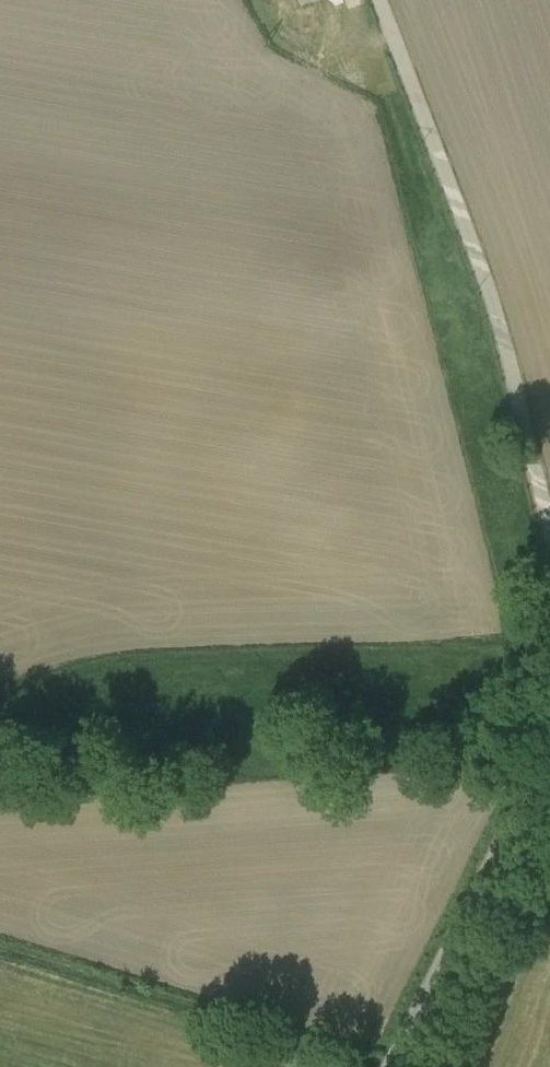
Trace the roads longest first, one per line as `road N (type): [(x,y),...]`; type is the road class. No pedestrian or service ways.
road 1 (track): [(549,532),(499,324),(379,0)]
road 2 (unclassified): [(388,1066),(518,804),(535,777),(549,773)]

